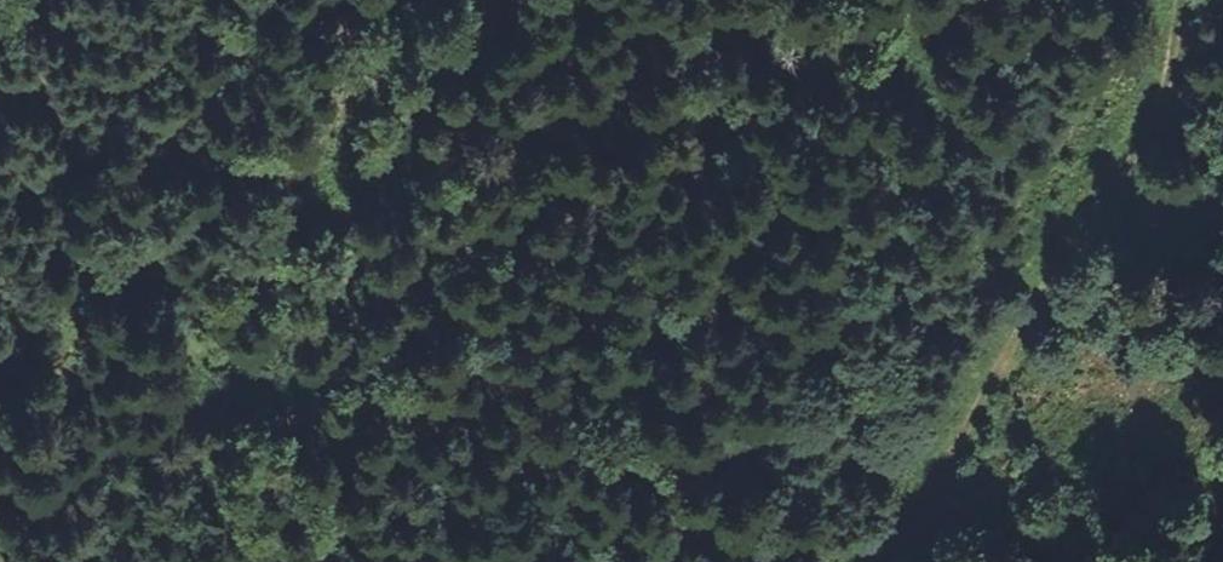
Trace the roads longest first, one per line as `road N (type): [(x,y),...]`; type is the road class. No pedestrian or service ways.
road 1 (track): [(880,561),(904,510),(1120,176),(1174,0)]

